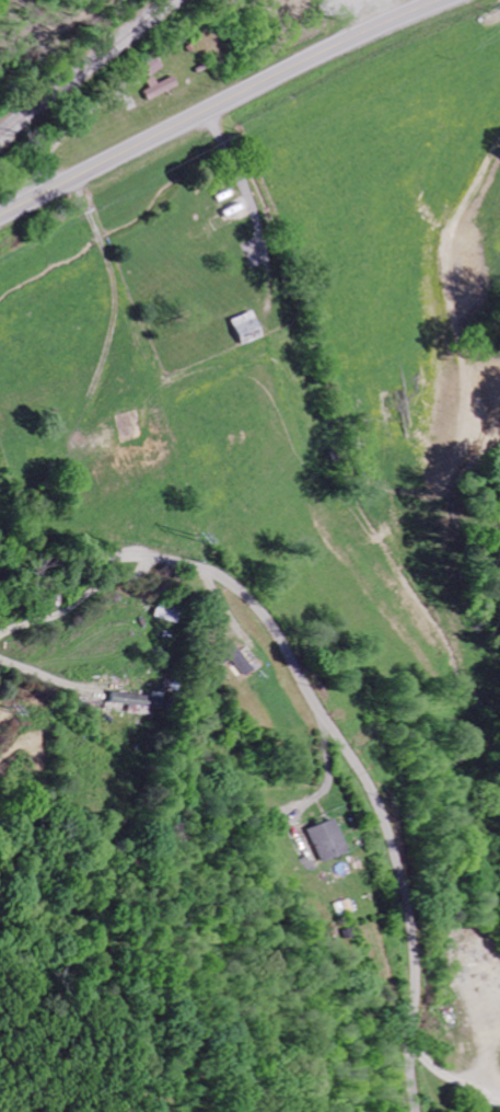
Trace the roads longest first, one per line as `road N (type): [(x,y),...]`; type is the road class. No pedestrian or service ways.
road 1 (residential): [(414,1111),(417,948),(392,839),(266,621),(224,577),(164,555),(0,573)]
road 2 (primary): [(0,218),(441,0)]

